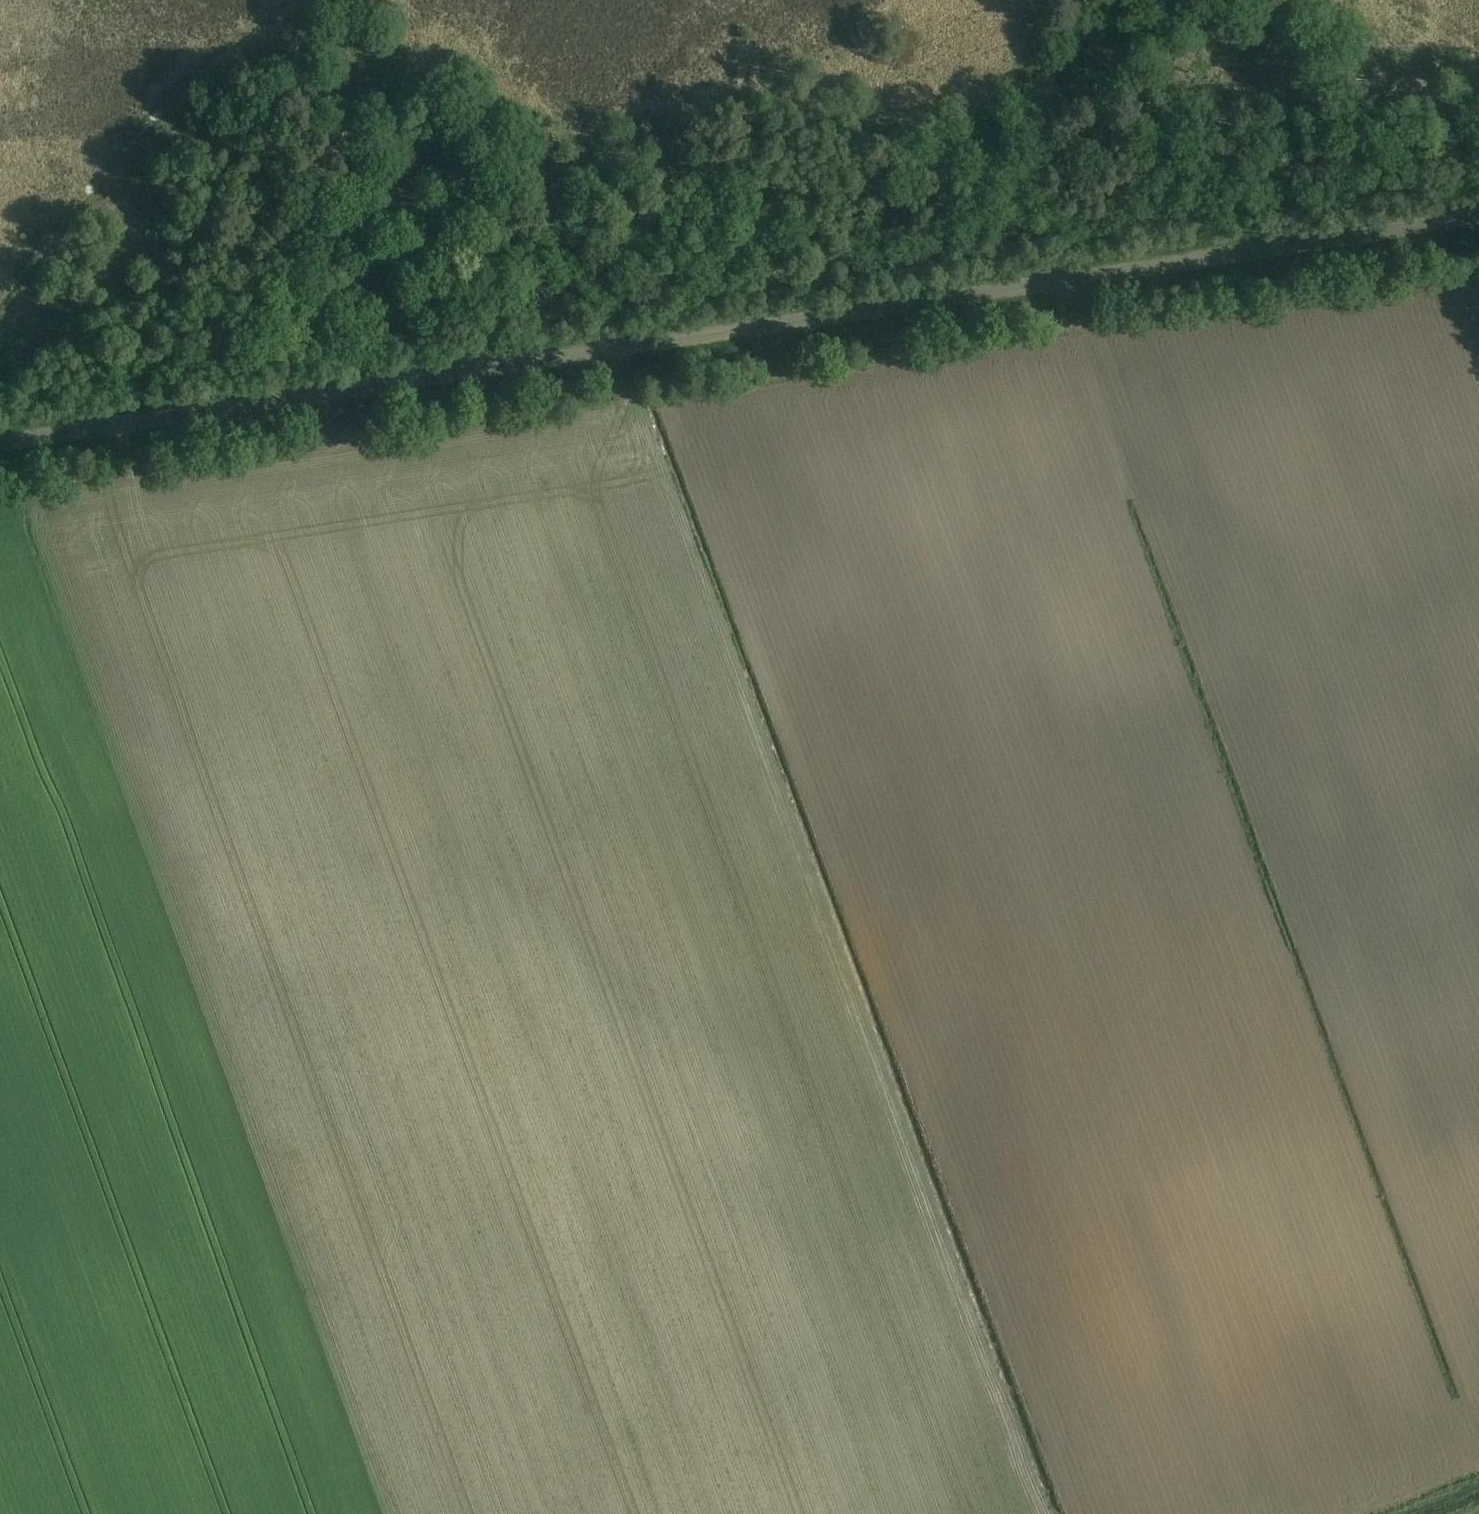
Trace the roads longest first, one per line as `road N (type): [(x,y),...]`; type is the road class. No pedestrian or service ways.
road 1 (unclassified): [(0,442),(1478,223)]

